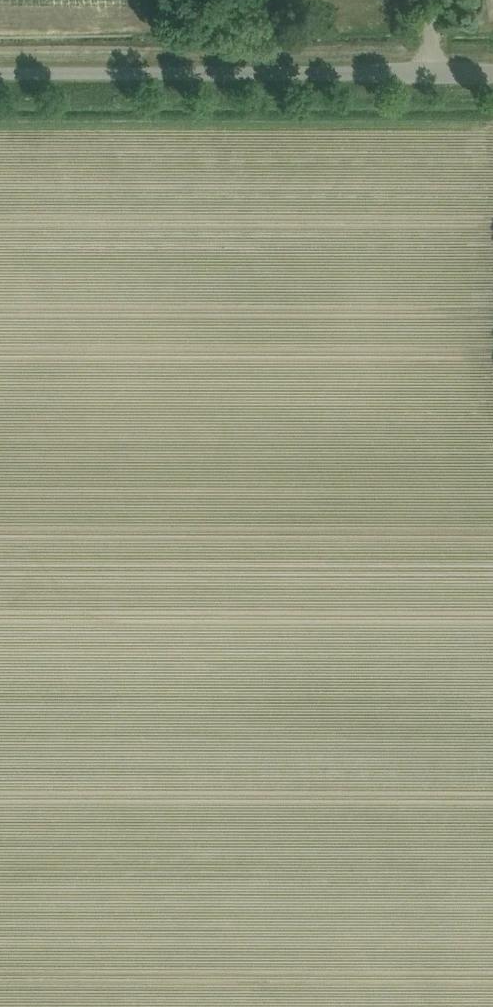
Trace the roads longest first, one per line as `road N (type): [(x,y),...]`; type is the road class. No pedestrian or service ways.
road 1 (unclassified): [(0,73),(492,72)]

